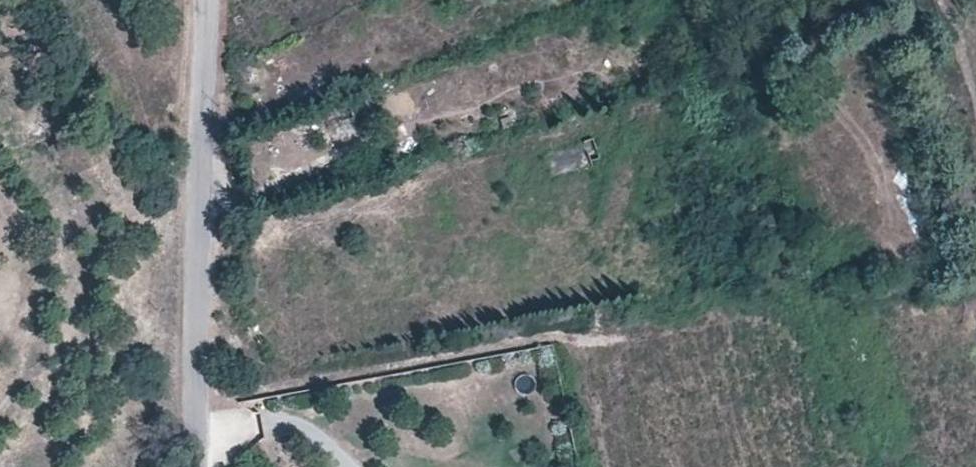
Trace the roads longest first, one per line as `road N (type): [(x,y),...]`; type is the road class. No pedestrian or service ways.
road 1 (unclassified): [(196,466),(205,0)]
road 2 (unclassified): [(903,0),(975,225)]

